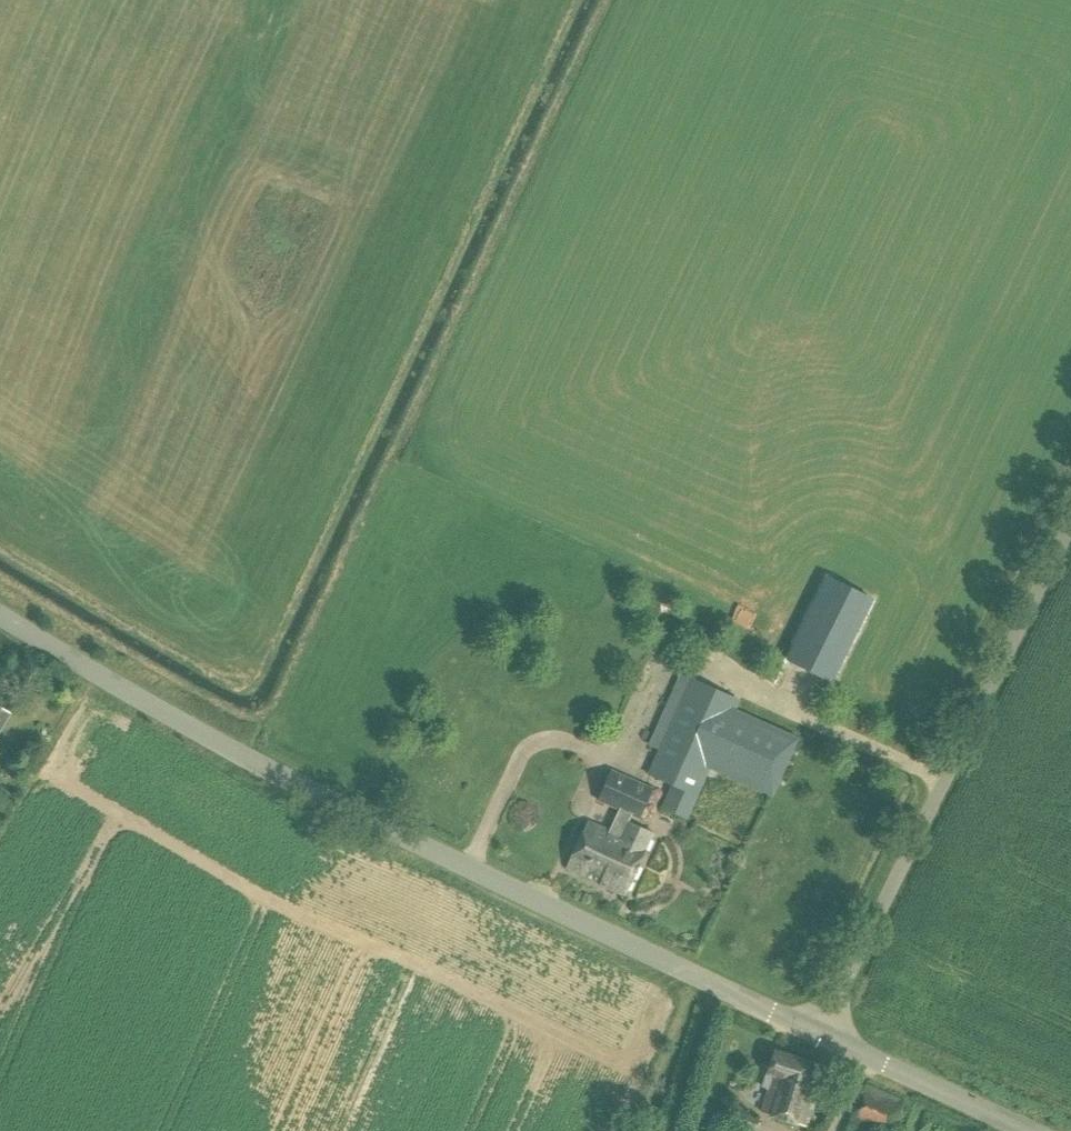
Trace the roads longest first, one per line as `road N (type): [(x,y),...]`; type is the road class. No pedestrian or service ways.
road 1 (tertiary): [(820,1035),(143,702),(0,612)]
road 2 (unclassified): [(820,1035),(1070,530)]
road 3 (tertiary): [(1024,1130),(820,1035)]

